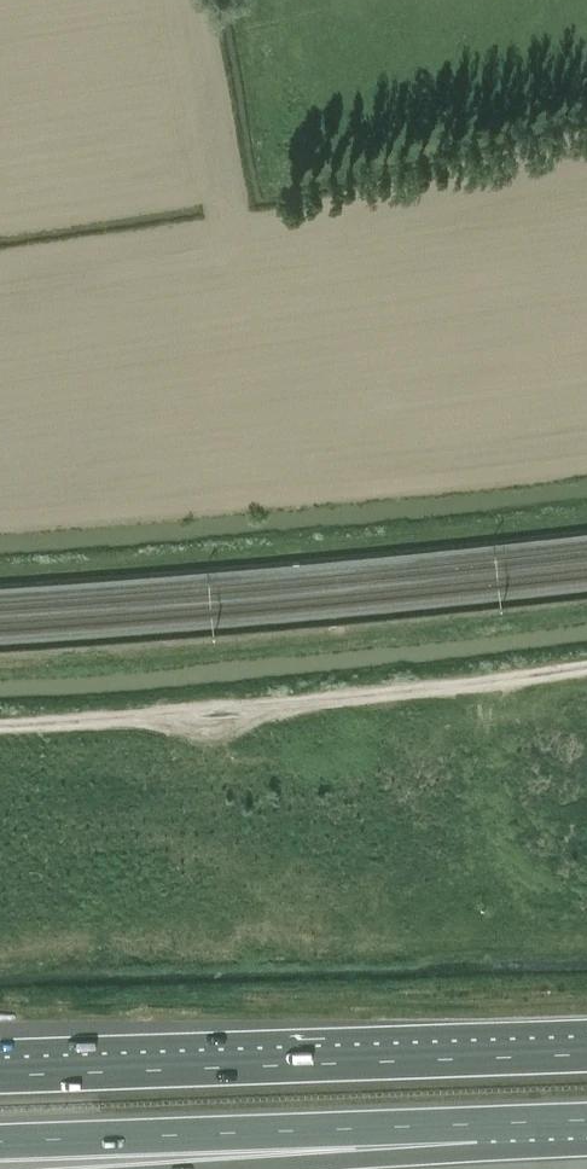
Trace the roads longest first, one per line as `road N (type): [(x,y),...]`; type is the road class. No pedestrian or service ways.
road 1 (track): [(586,668),(366,698),(0,725)]
road 2 (motorway): [(586,1053),(0,1074)]
road 3 (motorway): [(0,1141),(479,1123)]
road 4 (motorway): [(85,1168),(479,1123)]

